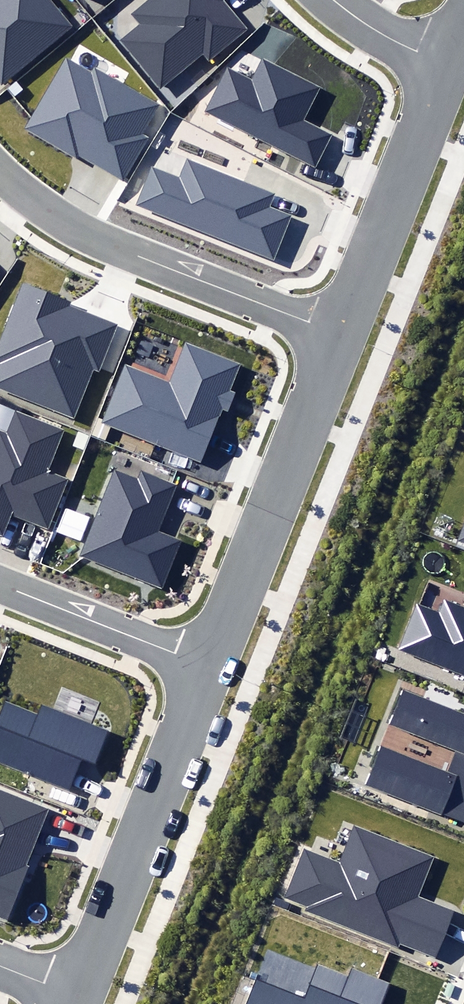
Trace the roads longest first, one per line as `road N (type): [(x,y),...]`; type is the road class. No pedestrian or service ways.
road 1 (residential): [(0,175),(76,230),(338,333)]
road 2 (residential): [(208,667),(338,333)]
road 3 (residential): [(77,999),(208,667)]
road 4 (residential): [(338,333),(444,61)]
road 5 (residential): [(0,583),(208,667)]
road 6 (residential): [(333,0),(444,61)]

